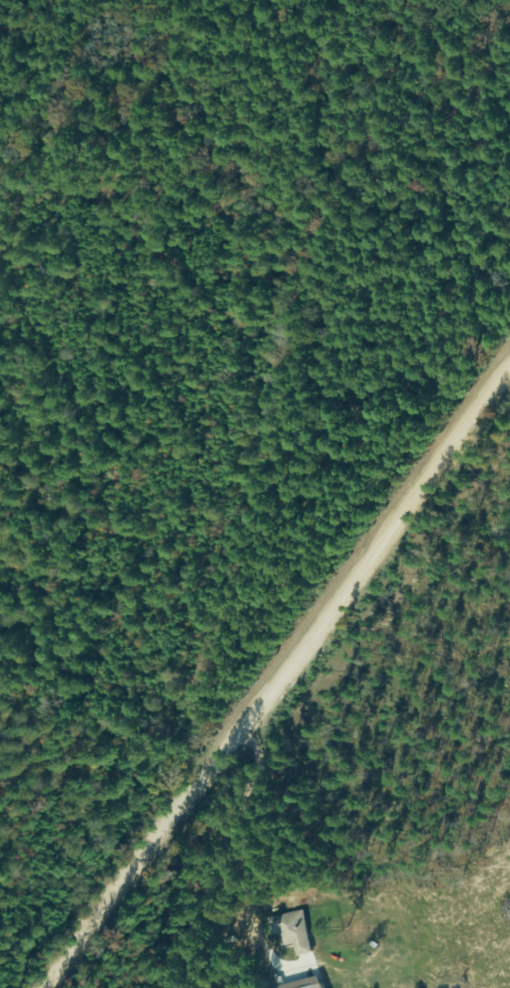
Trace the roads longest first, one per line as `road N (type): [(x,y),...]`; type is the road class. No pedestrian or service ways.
road 1 (residential): [(509,366),(349,592),(106,855),(30,987)]
road 2 (residential): [(331,611),(89,374)]

